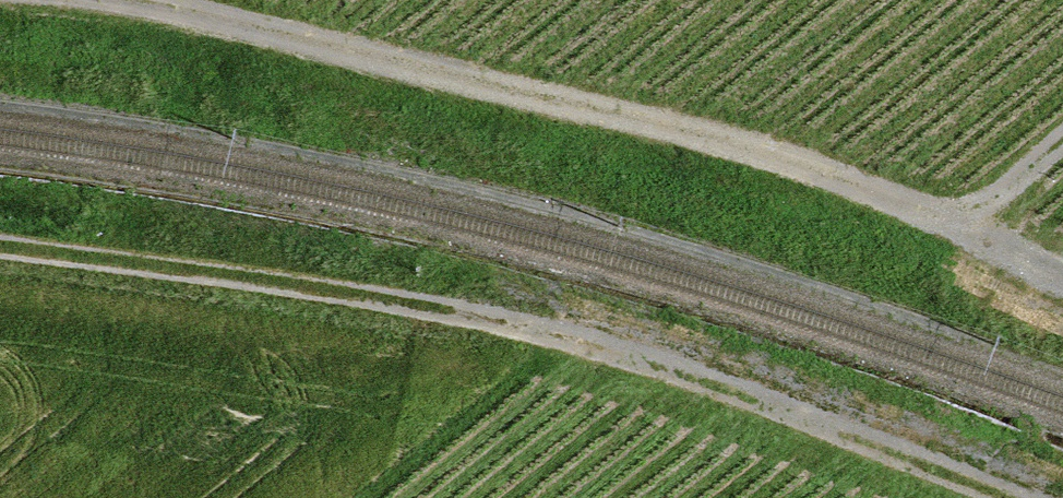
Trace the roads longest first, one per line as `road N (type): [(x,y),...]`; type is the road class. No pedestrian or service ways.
road 1 (track): [(0,243),(415,300),(565,334),(731,388),(1010,497)]
road 2 (track): [(1062,279),(784,161),(132,0)]
road 3 (track): [(1062,136),(945,227)]

